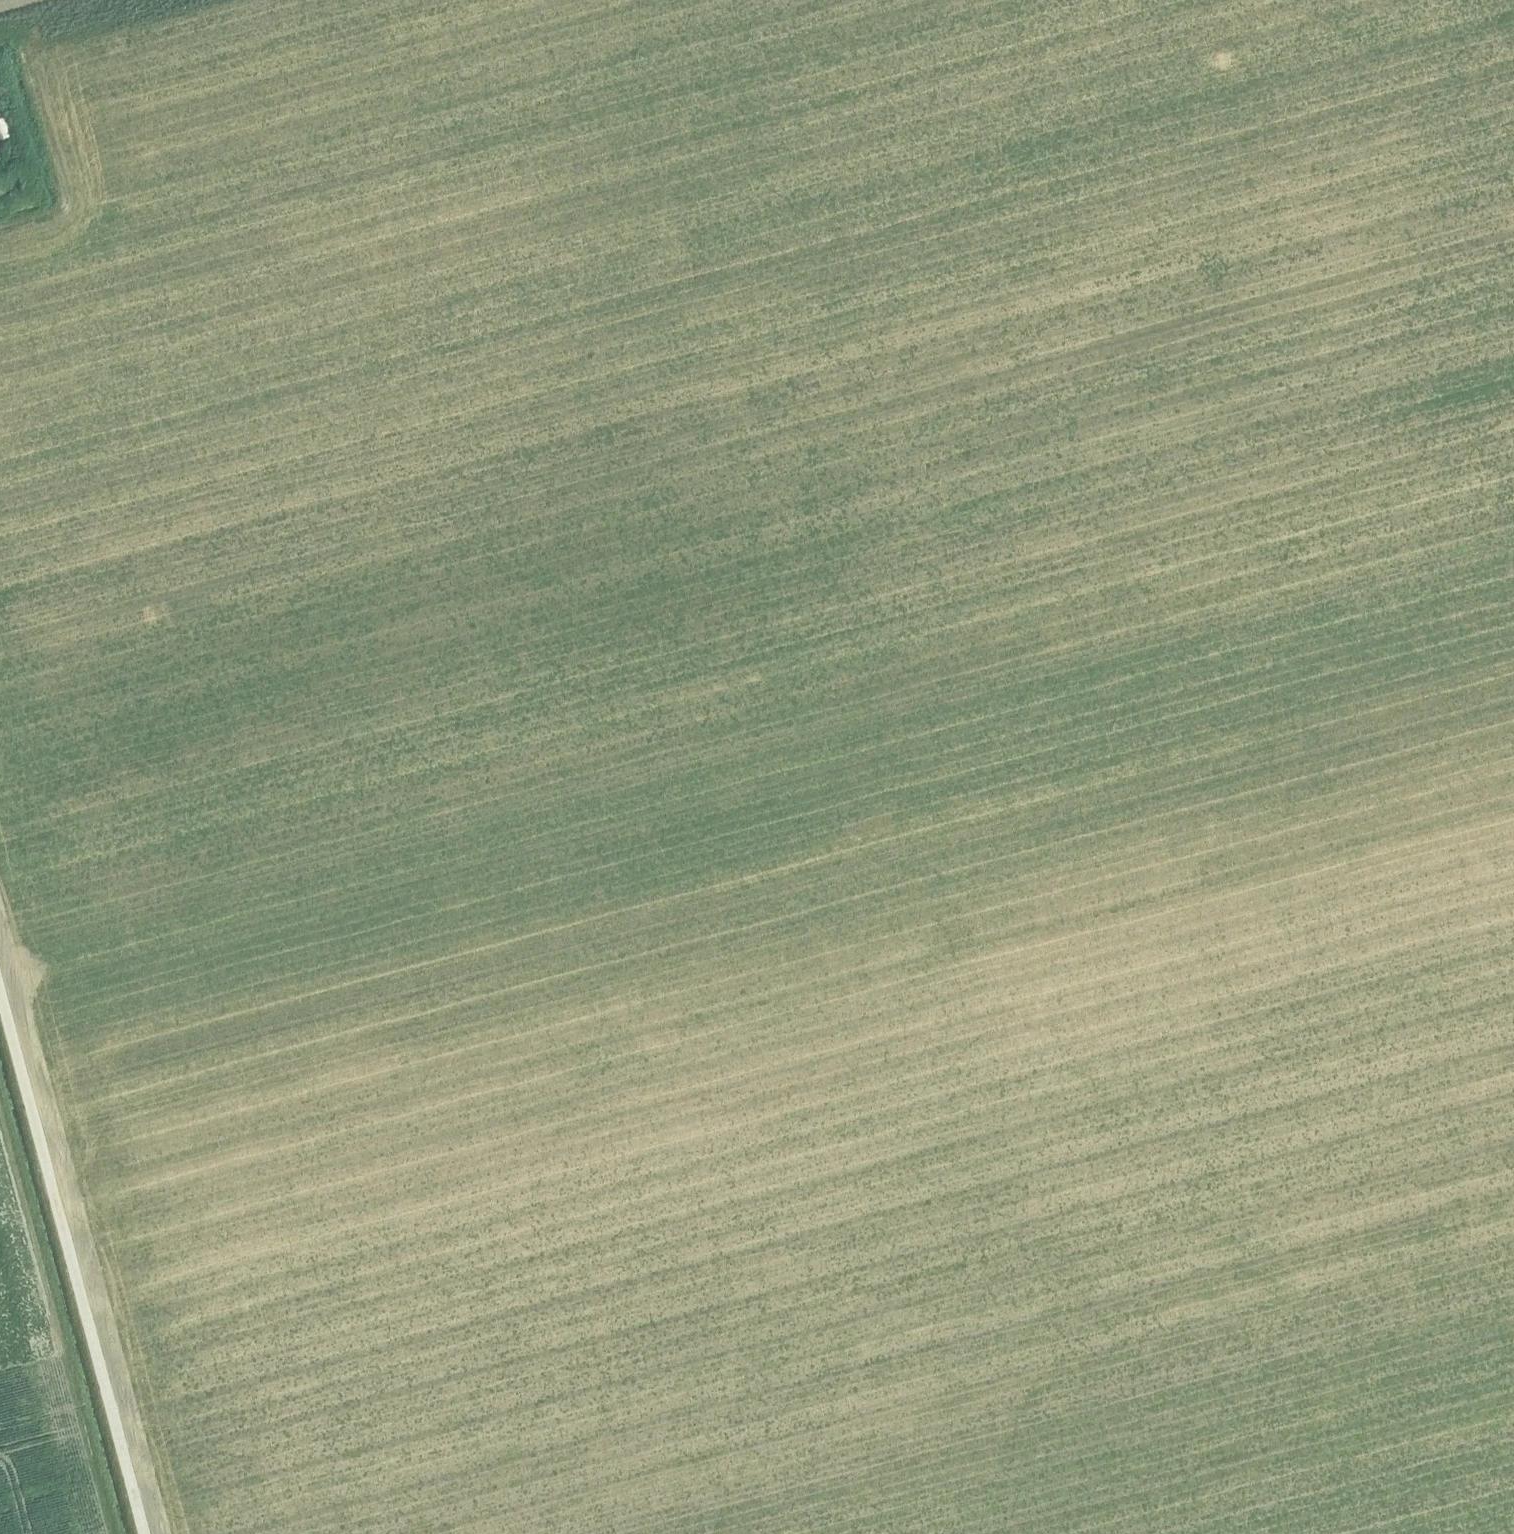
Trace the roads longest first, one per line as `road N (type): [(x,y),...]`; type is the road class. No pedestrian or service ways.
road 1 (unclassified): [(145,1533),(0,991)]

